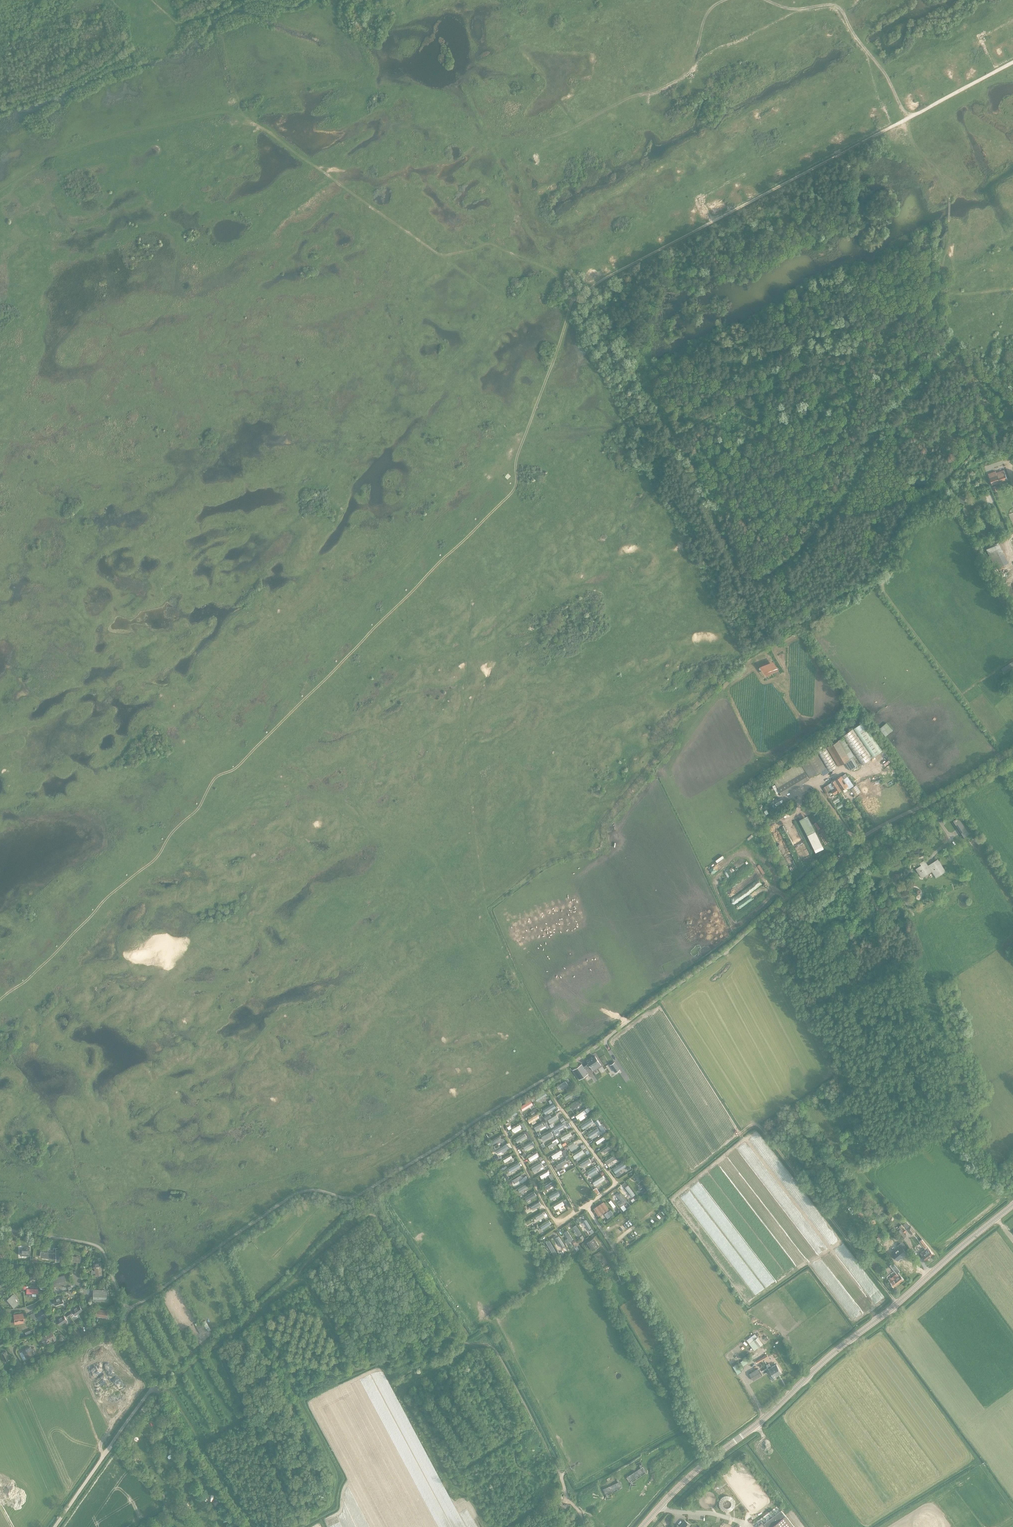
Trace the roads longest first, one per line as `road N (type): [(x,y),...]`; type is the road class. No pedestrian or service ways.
road 1 (track): [(0,998),(153,861),(200,805),(220,774),(181,730),(226,674),(330,577),(359,582),(397,568),(454,503),(519,453),(573,300)]
road 2 (unclassified): [(567,1066),(722,954),(856,841),(1012,751)]
road 3 (track): [(573,300),(553,272),(393,185),(313,166),(245,121),(211,14)]
road 4 (tertiary): [(642,1526),(696,1471),(1012,1204)]
road 5 (track): [(897,1304),(760,1126),(686,1170),(603,1040)]
road 6 (track): [(313,166),(232,198),(182,232),(171,301),(98,397),(47,438),(0,441)]
road 7 (track): [(220,774),(237,767),(509,495),(519,453)]
road 8 (track): [(573,300),(899,123)]
road 9 (track): [(0,191),(60,153),(239,105)]
road 10 (unclassified): [(53,1526),(153,1386)]
road 11 (unclassified): [(248,1526),(153,1386)]
road 12 (track): [(899,123),(1012,62)]

